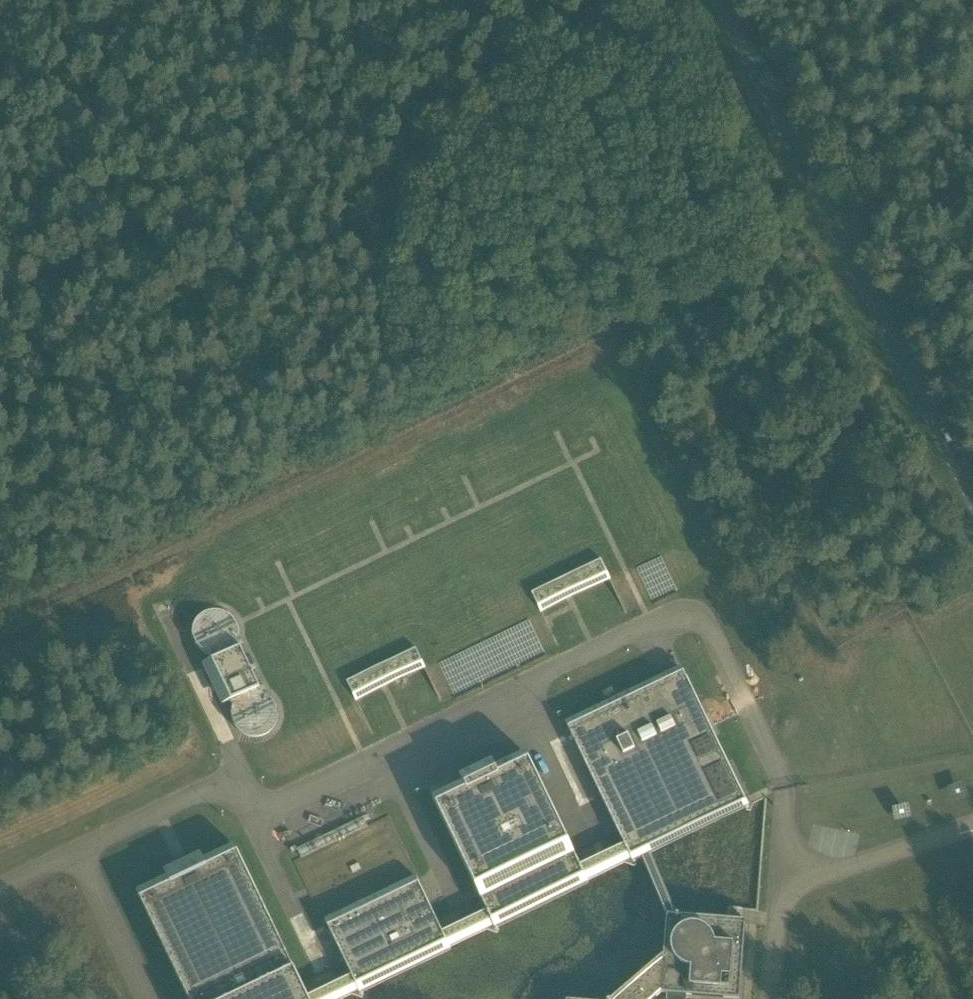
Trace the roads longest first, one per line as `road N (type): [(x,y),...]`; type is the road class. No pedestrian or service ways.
road 1 (track): [(0,628),(839,225)]
road 2 (unclassified): [(972,494),(722,0)]

